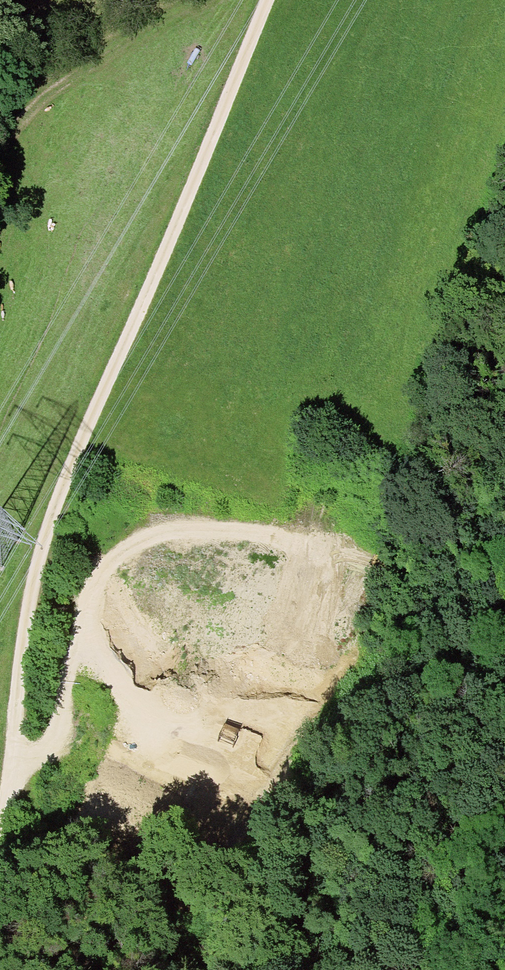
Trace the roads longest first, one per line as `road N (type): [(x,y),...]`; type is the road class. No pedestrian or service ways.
road 1 (track): [(268,0),(38,562),(0,930)]
road 2 (track): [(0,937),(120,894),(158,892),(89,868),(17,792)]
road 3 (track): [(0,148),(79,79),(220,0)]

